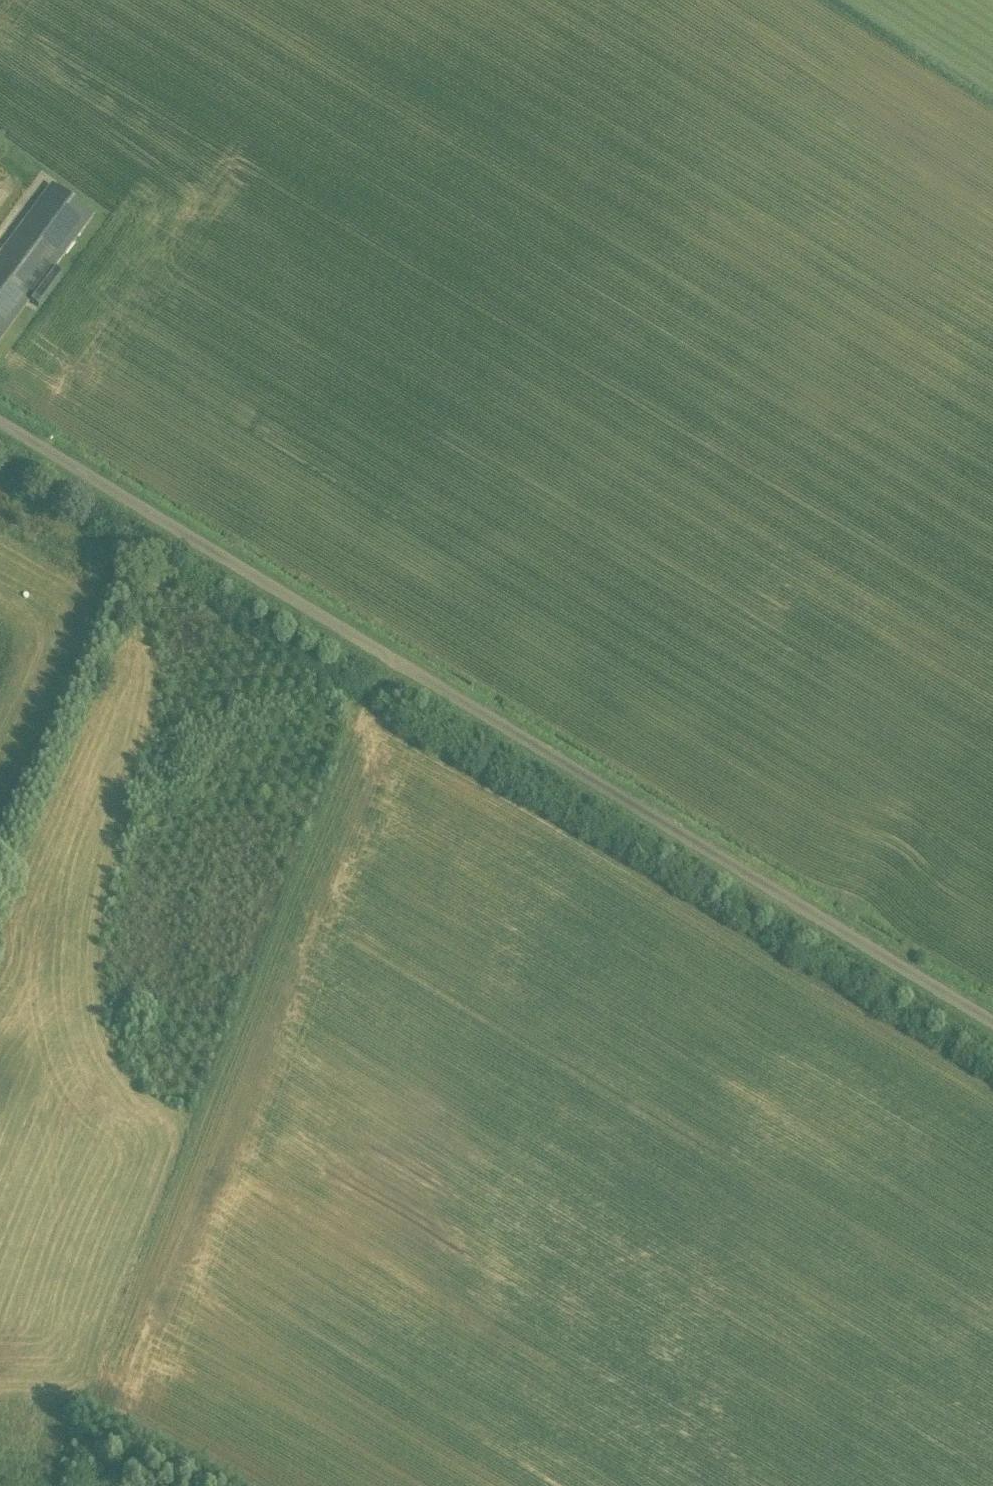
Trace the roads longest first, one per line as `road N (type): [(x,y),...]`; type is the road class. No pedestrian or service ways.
road 1 (unclassified): [(992,1024),(0,423)]

